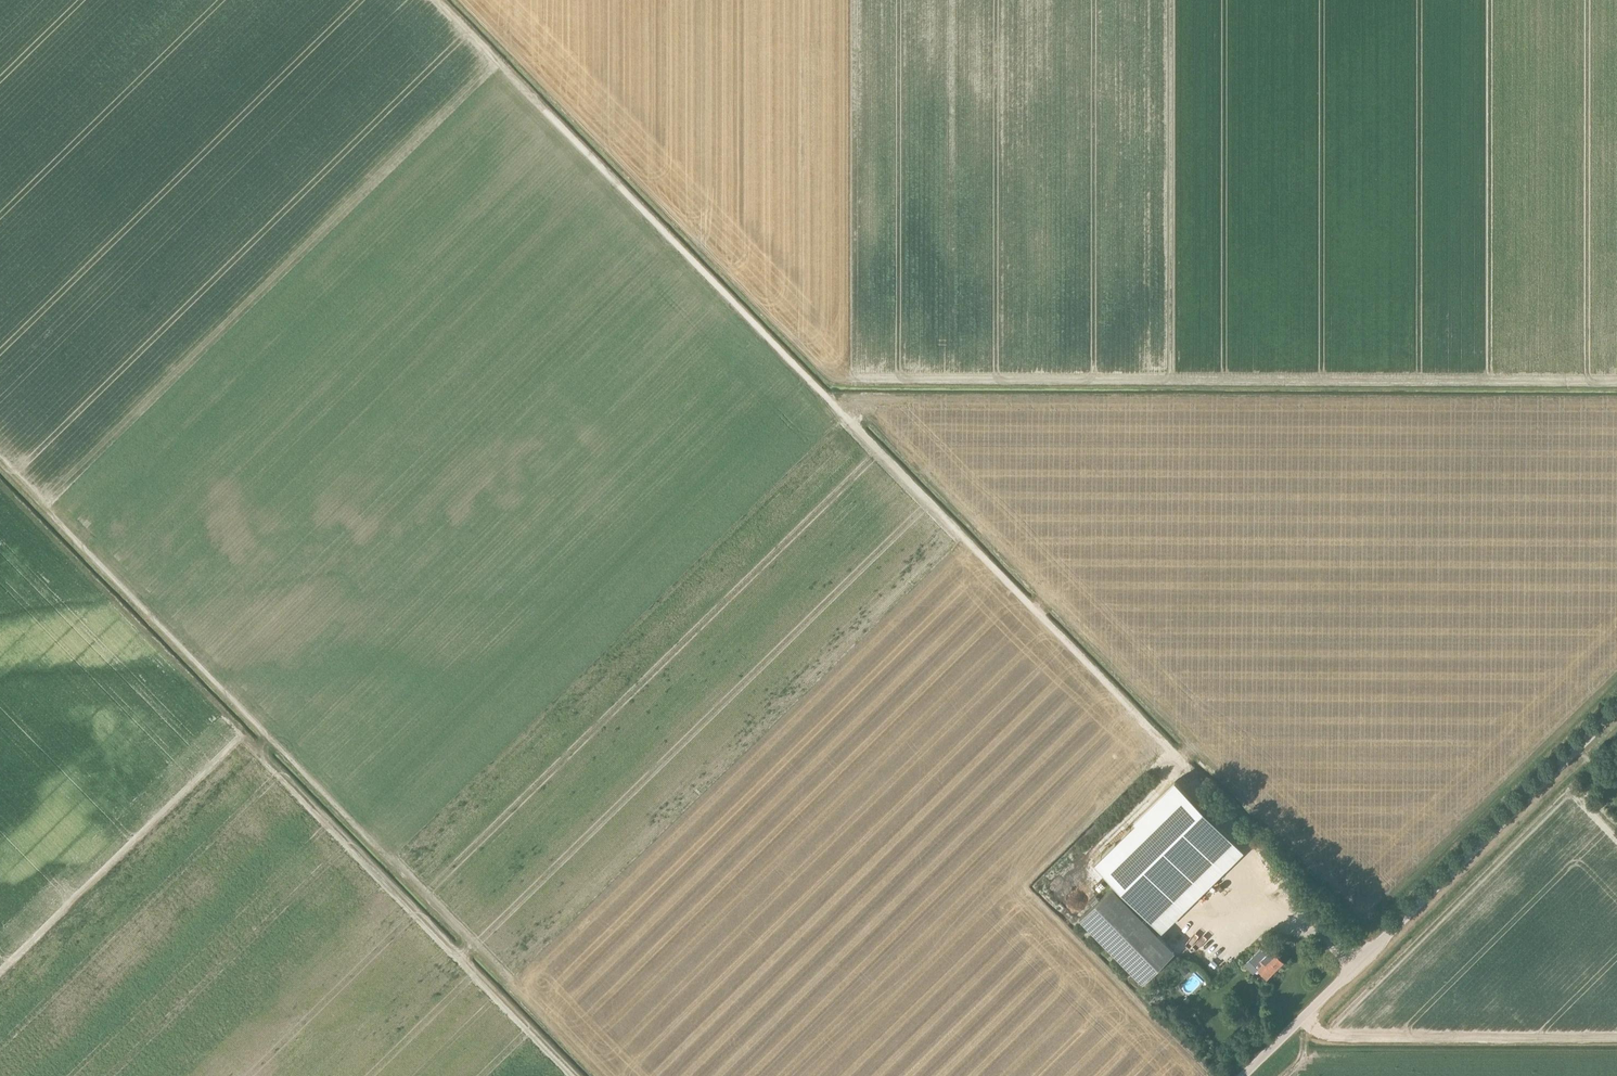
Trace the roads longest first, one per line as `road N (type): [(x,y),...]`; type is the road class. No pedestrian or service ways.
road 1 (unclassified): [(1242,1075),(1616,709)]

